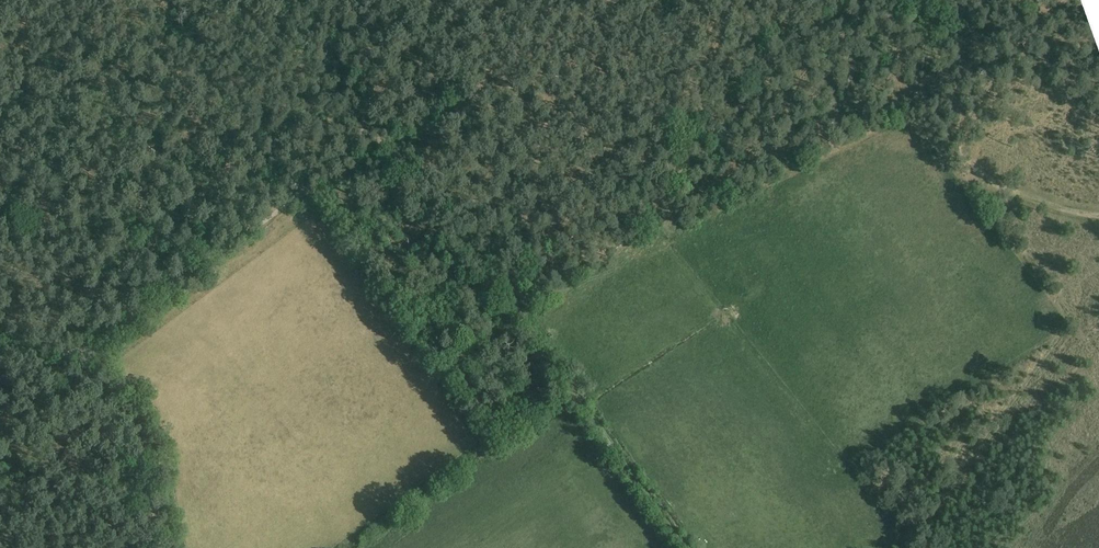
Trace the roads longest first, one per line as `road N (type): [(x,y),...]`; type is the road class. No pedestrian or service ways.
road 1 (track): [(1098,217),(985,187),(951,132),(912,108),(572,236),(519,260),(496,280)]
road 2 (track): [(685,547),(496,280)]
road 3 (track): [(496,280),(474,260),(455,210),(365,121)]
road 4 (track): [(365,121),(345,63),(299,0)]
road 5 (track): [(1098,8),(966,0)]

